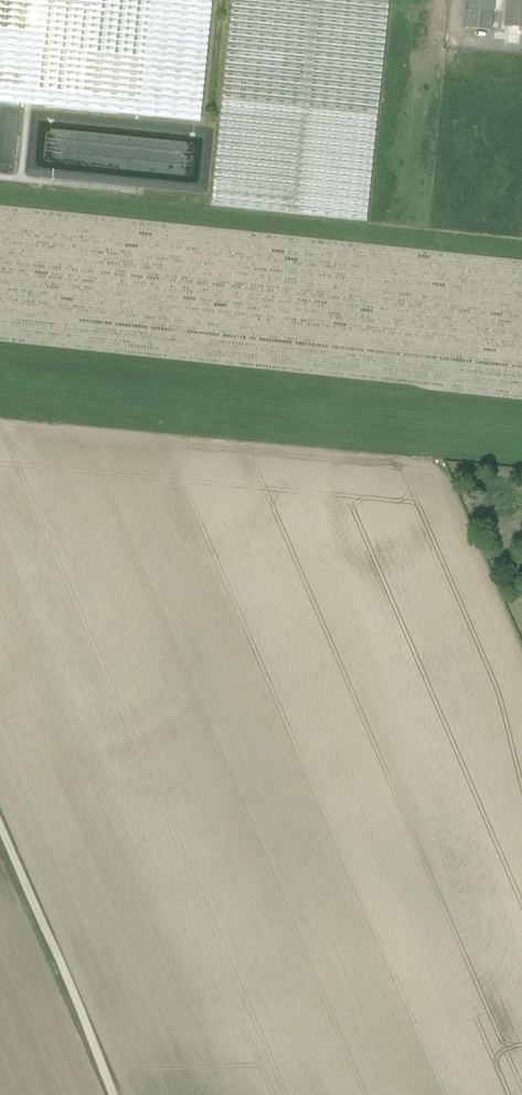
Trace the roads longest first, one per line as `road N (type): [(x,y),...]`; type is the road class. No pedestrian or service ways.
road 1 (track): [(0,827),(115,1094)]

